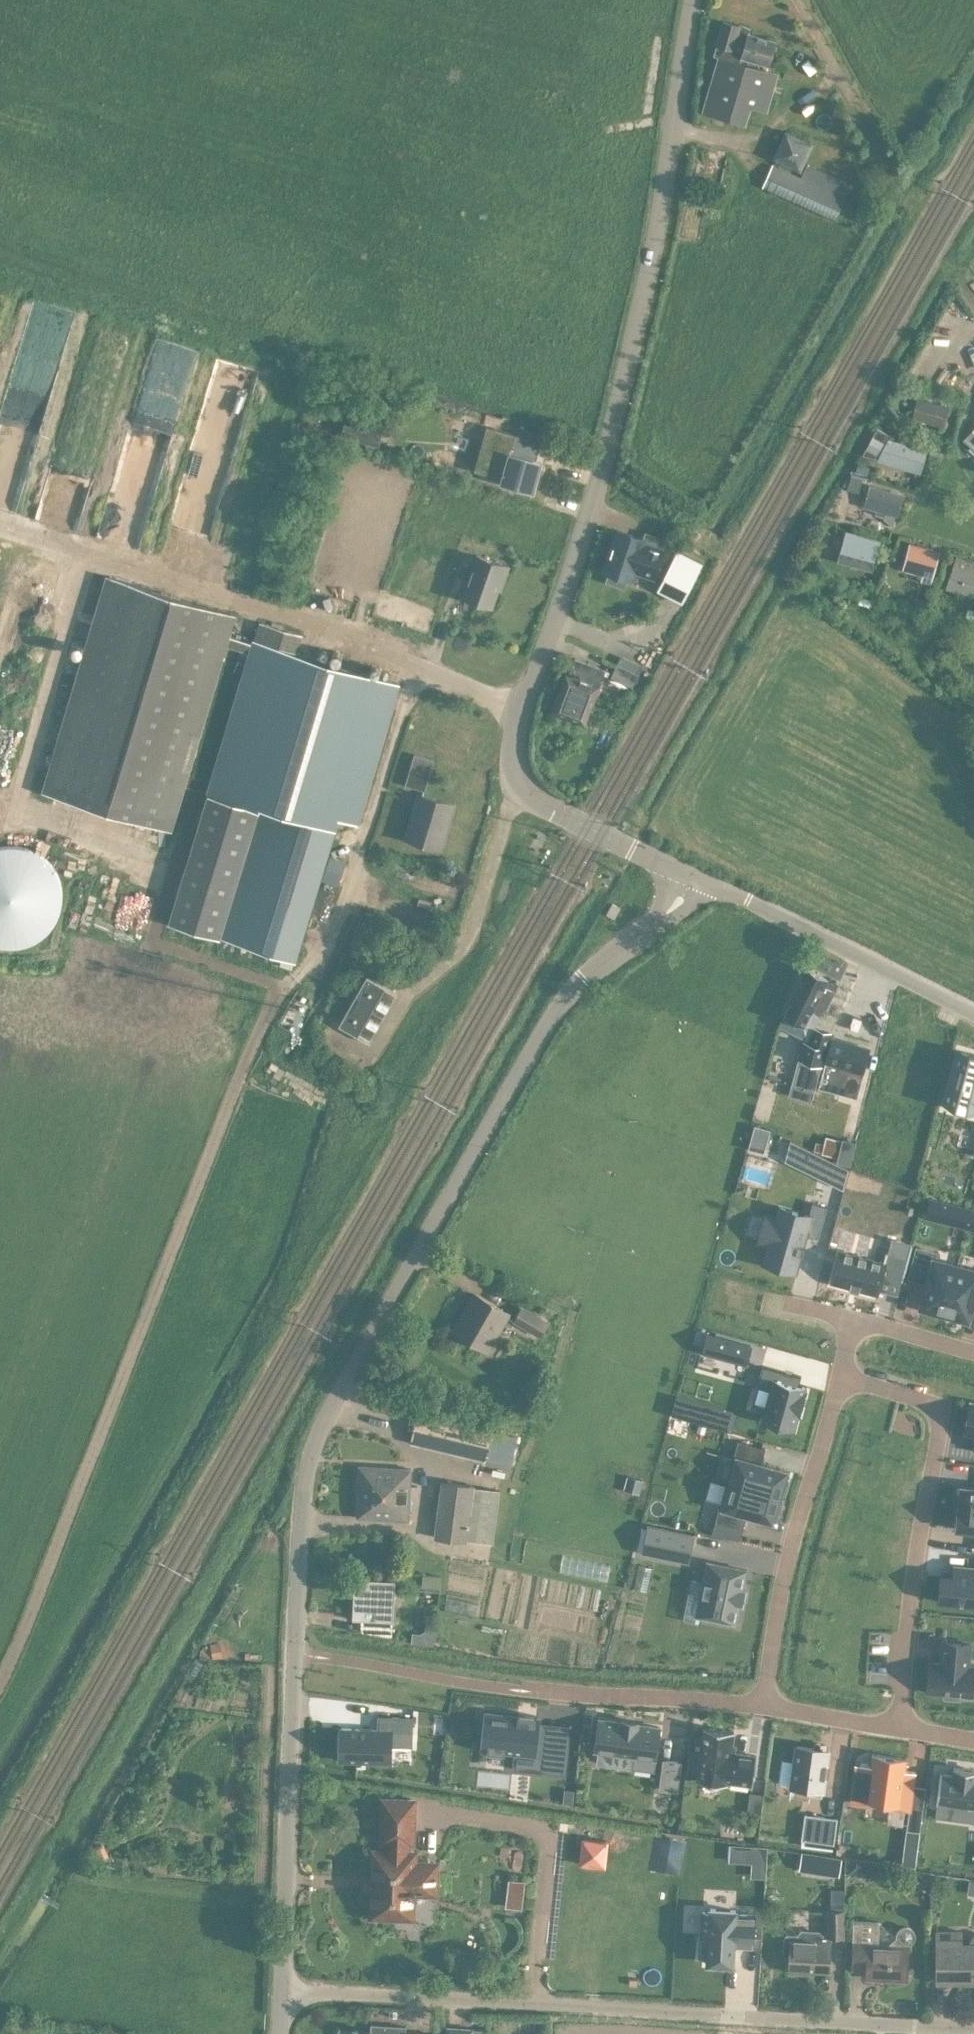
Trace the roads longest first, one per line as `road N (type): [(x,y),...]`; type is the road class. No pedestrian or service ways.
road 1 (unclassified): [(699,878),(530,793),(511,742),(599,473),(663,182),(691,0)]
road 2 (unclassified): [(294,1645),(303,1464),(326,1407),(557,1003),(699,878)]
road 3 (track): [(313,962),(272,999),(242,1065),(0,1679)]
road 4 (residential): [(762,1701),(577,1689),(294,1645)]
road 5 (unclassified): [(733,2013),(281,1990)]
road 6 (residential): [(838,1373),(939,1404),(898,1725)]
road 7 (unclassified): [(281,1990),(294,1645)]
road 8 (residential): [(838,1373),(780,1588),(762,1701)]
road 9 (unclassified): [(973,1012),(699,878)]
road 10 (unclassified): [(973,2026),(733,2013)]
road 11 (residential): [(898,1725),(762,1701)]
road 12 (residential): [(973,1350),(850,1317)]
road 13 (residential): [(850,1317),(732,1285)]

